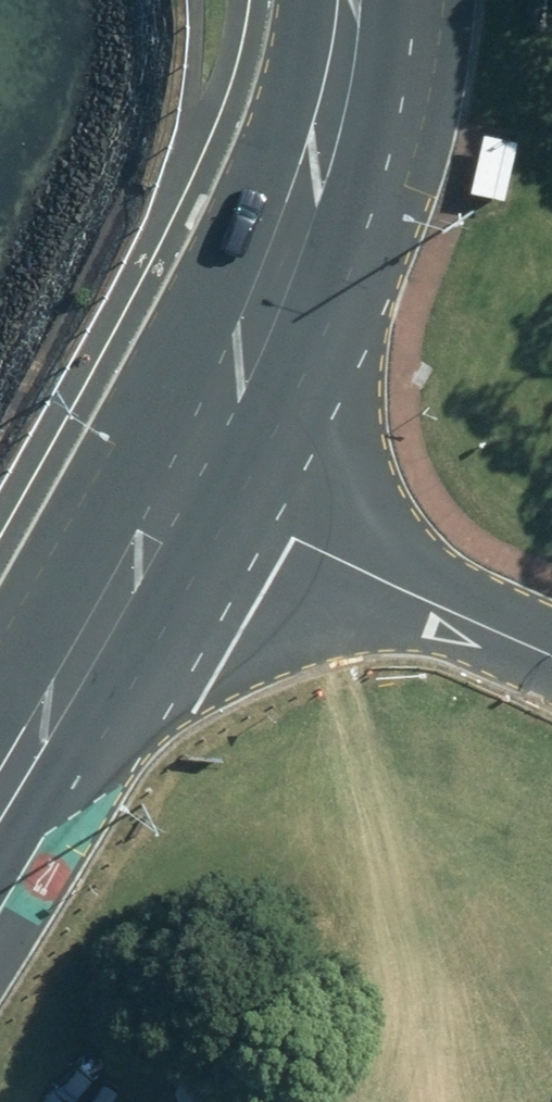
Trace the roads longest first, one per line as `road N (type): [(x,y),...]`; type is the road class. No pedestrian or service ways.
road 1 (primary): [(174,492),(242,365),(300,220),(331,111),(349,0)]
road 2 (residential): [(174,492),(551,654)]
road 3 (primary): [(0,794),(174,492)]

